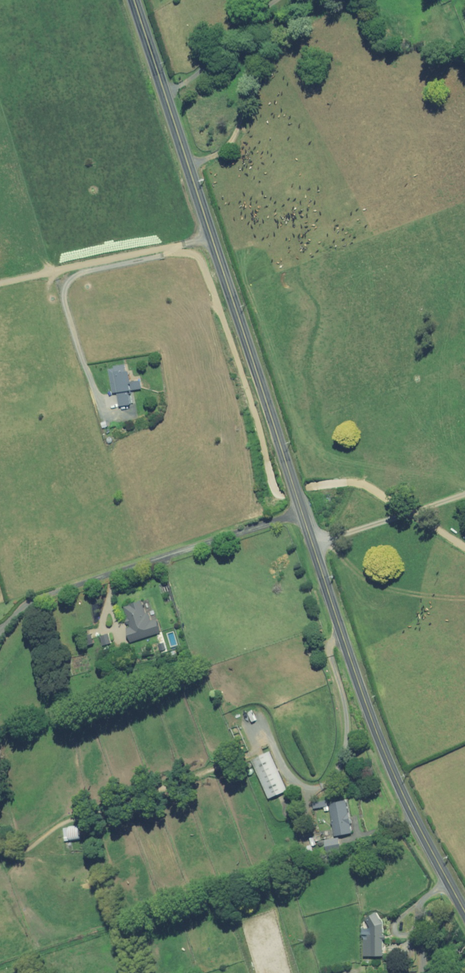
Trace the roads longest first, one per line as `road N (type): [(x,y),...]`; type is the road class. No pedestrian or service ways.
road 1 (tertiary): [(464,910),(372,723),(133,0)]
road 2 (track): [(412,512),(362,485),(283,496),(271,481),(257,416),(200,259),(167,247),(49,271)]

